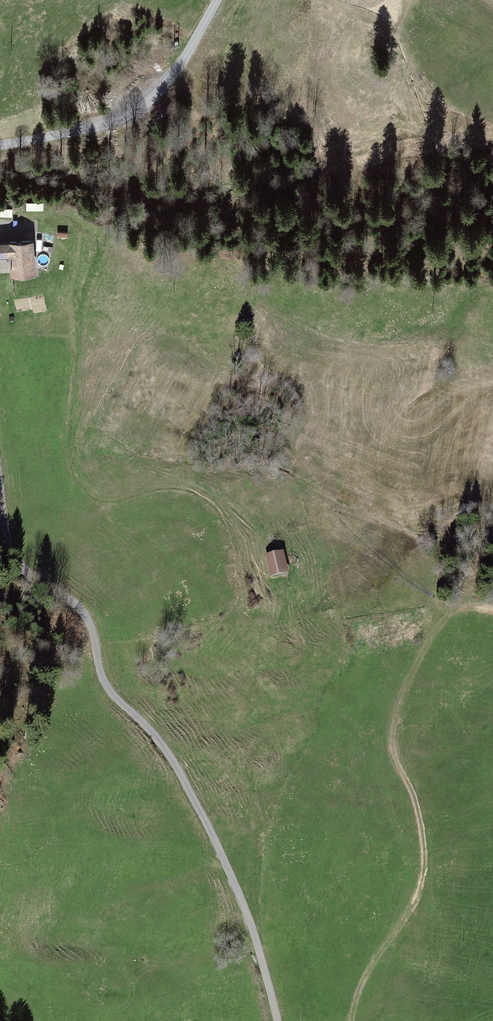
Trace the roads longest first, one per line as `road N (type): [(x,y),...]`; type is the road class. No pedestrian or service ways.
road 1 (track): [(276,1020),(247,901),(173,761),(105,688),(90,613),(0,551)]
road 2 (track): [(352,1020),(353,998),(426,874),(421,820),(394,747)]
road 3 (residential): [(0,144),(139,109),(184,62),(218,0)]

